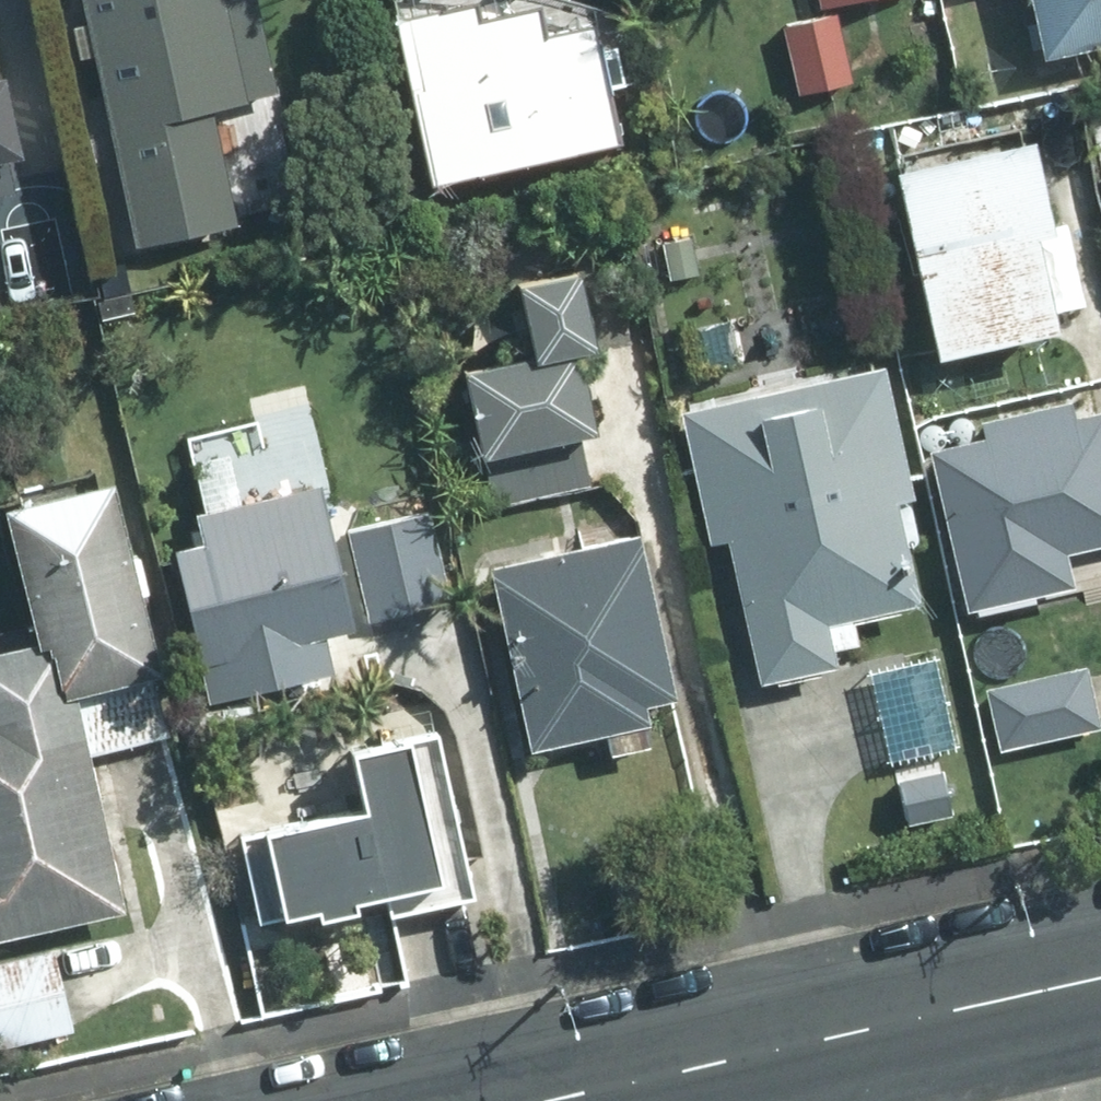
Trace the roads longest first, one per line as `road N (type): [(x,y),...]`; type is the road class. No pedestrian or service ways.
road 1 (secondary): [(556,1100),(1100,979)]

